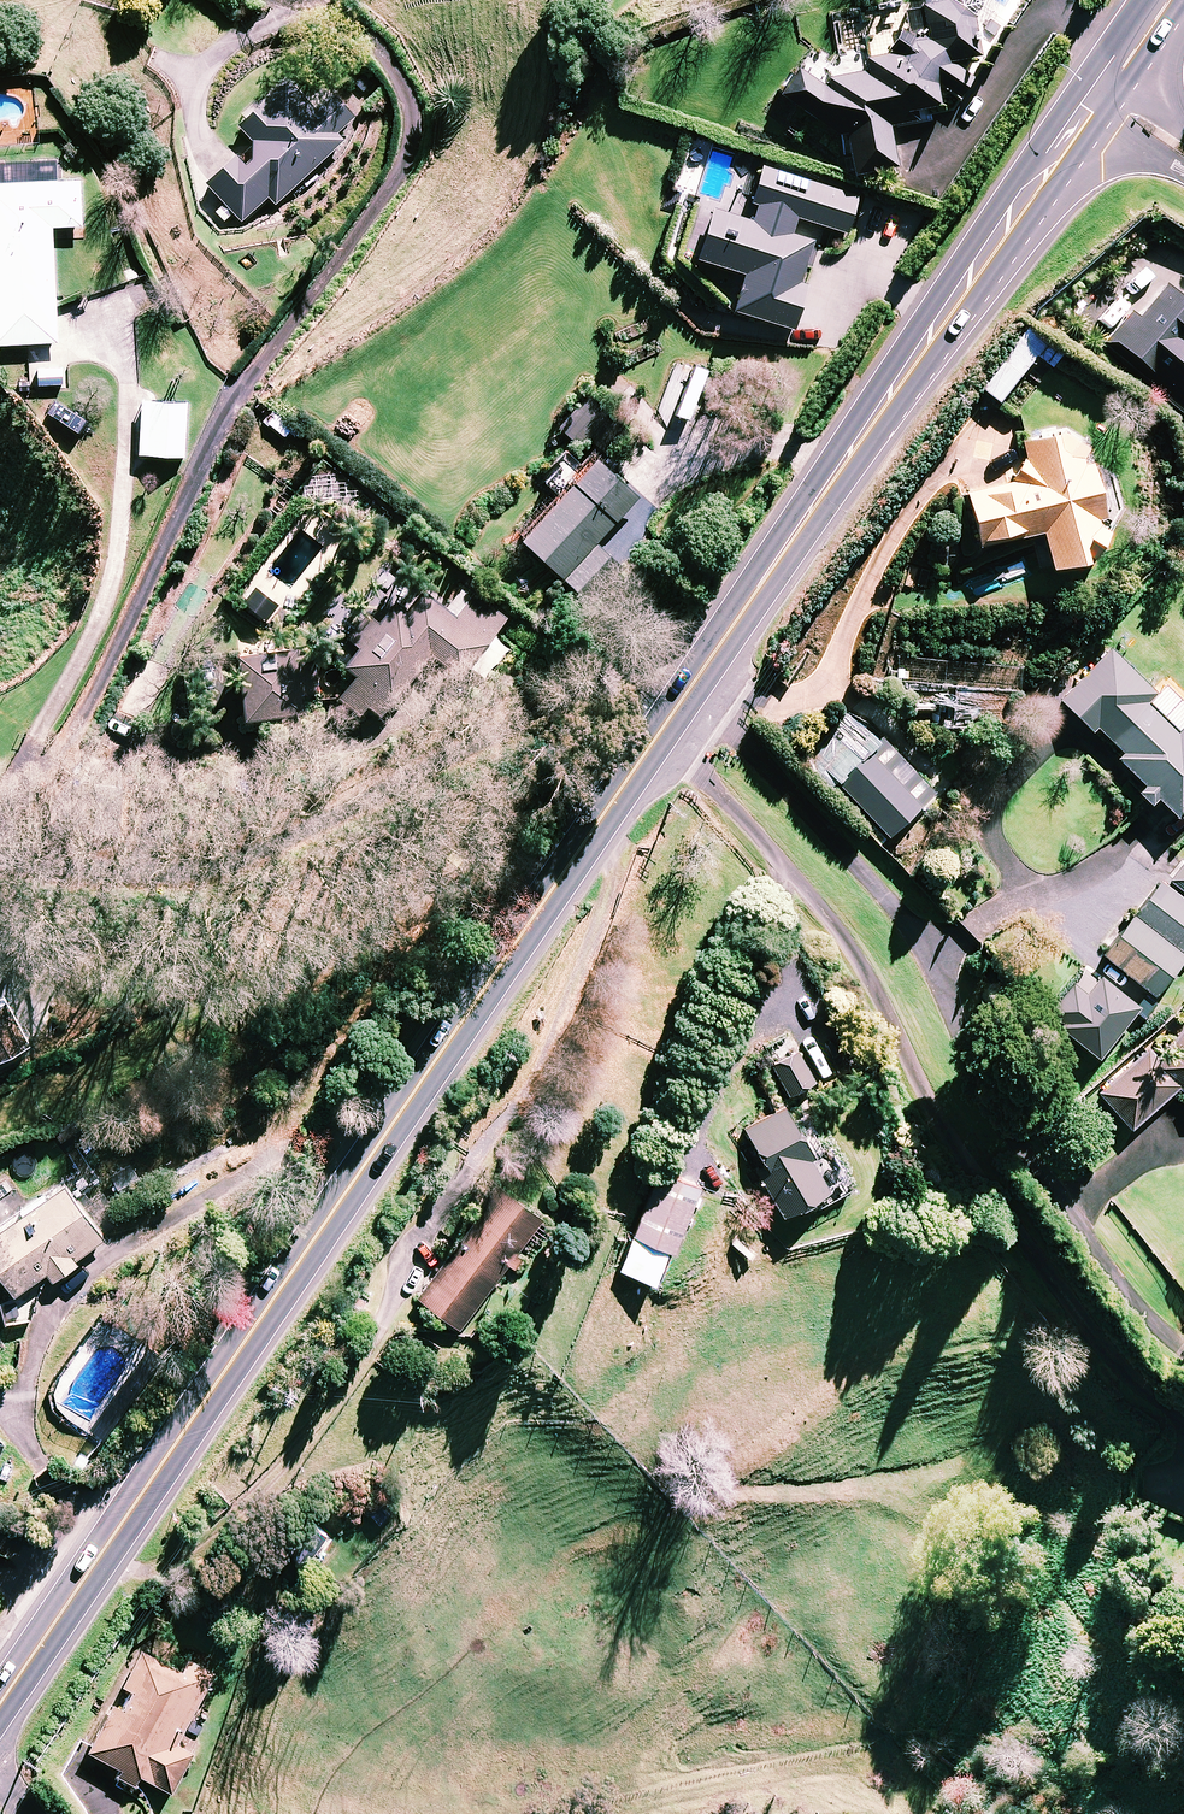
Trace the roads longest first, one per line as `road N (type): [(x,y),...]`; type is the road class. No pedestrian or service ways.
road 1 (residential): [(320,3),(386,55),(409,102),(410,136),(400,170),(244,379),(77,726),(75,750)]
road 2 (residential): [(668,726),(870,973),(942,1131),(1050,1281),(1130,1382),(1183,1414)]
road 3 (residential): [(1183,1342),(1015,1128),(866,862),(697,677)]
road 4 (secondary): [(1091,120),(697,677)]
road 5 (secondary): [(439,1058),(95,1566)]
road 6 (residential): [(75,750),(78,774),(116,819),(439,1058)]
road 7 (secondary): [(668,726),(439,1058)]
road 8 (secondary): [(95,1566),(0,1703)]

